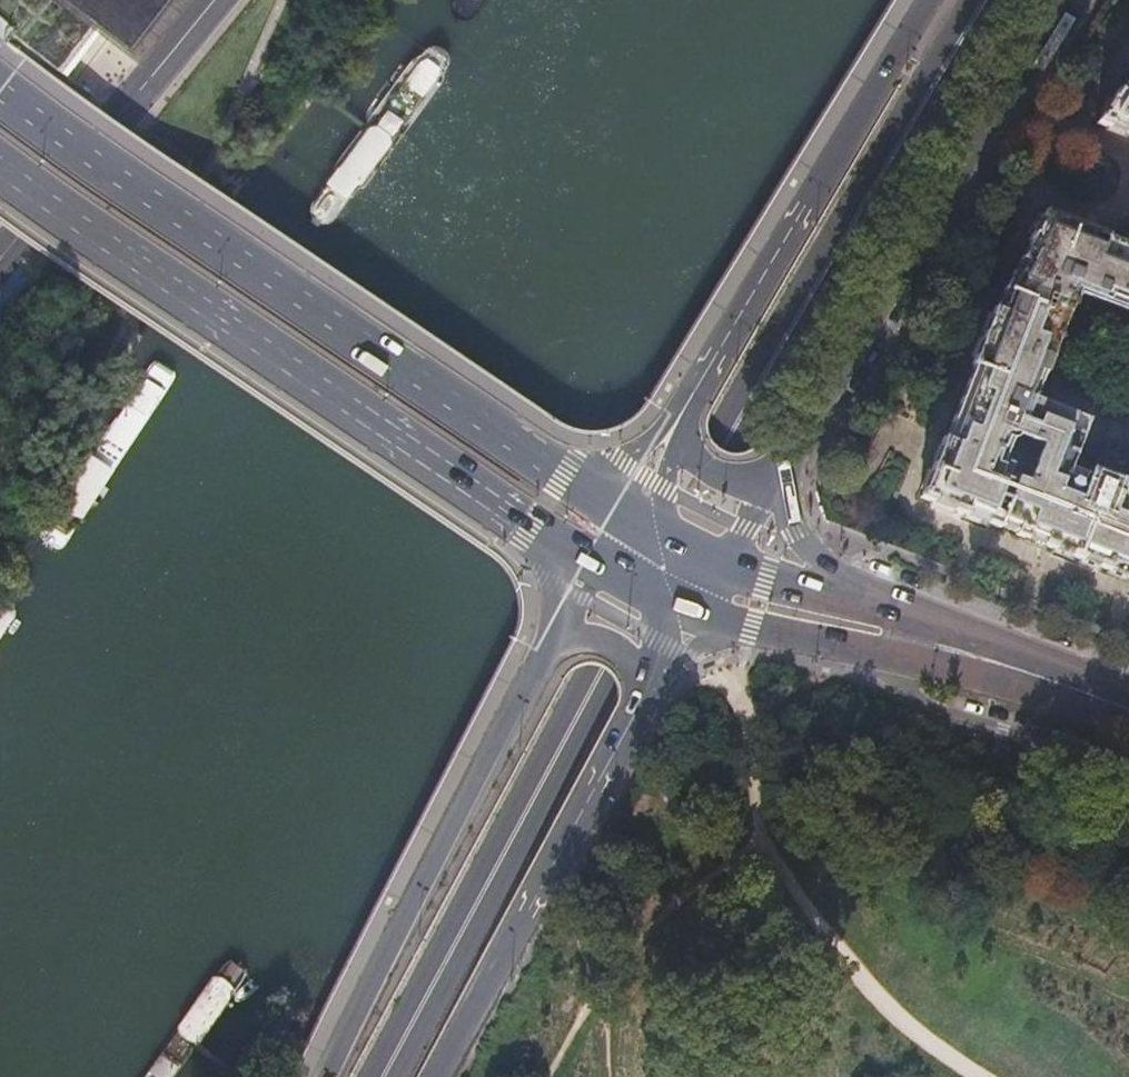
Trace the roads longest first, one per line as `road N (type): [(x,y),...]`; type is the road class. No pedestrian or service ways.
road 1 (primary): [(994,0),(726,441),(383,1076)]
road 2 (secondary): [(573,474),(0,99)]
road 3 (secondary): [(0,170),(375,429),(541,533)]
road 4 (primary): [(775,479),(1057,0)]
road 5 (primary): [(557,634),(323,1076)]
road 6 (track): [(738,685),(768,838),(788,880),(891,1012),(981,1076)]
road 7 (primary): [(940,0),(692,392)]
road 8 (primary): [(435,1076),(649,687)]
road 9 (residential): [(216,0),(0,265)]
road 10 (secondary): [(910,641),(1128,710)]
road 11 (secondary): [(751,628),(875,649),(910,641)]
road 12 (primary): [(692,392),(615,462),(573,474)]
road 13 (primary): [(850,602),(796,532),(775,479)]
road 14 (secondary): [(850,602),(725,564)]

